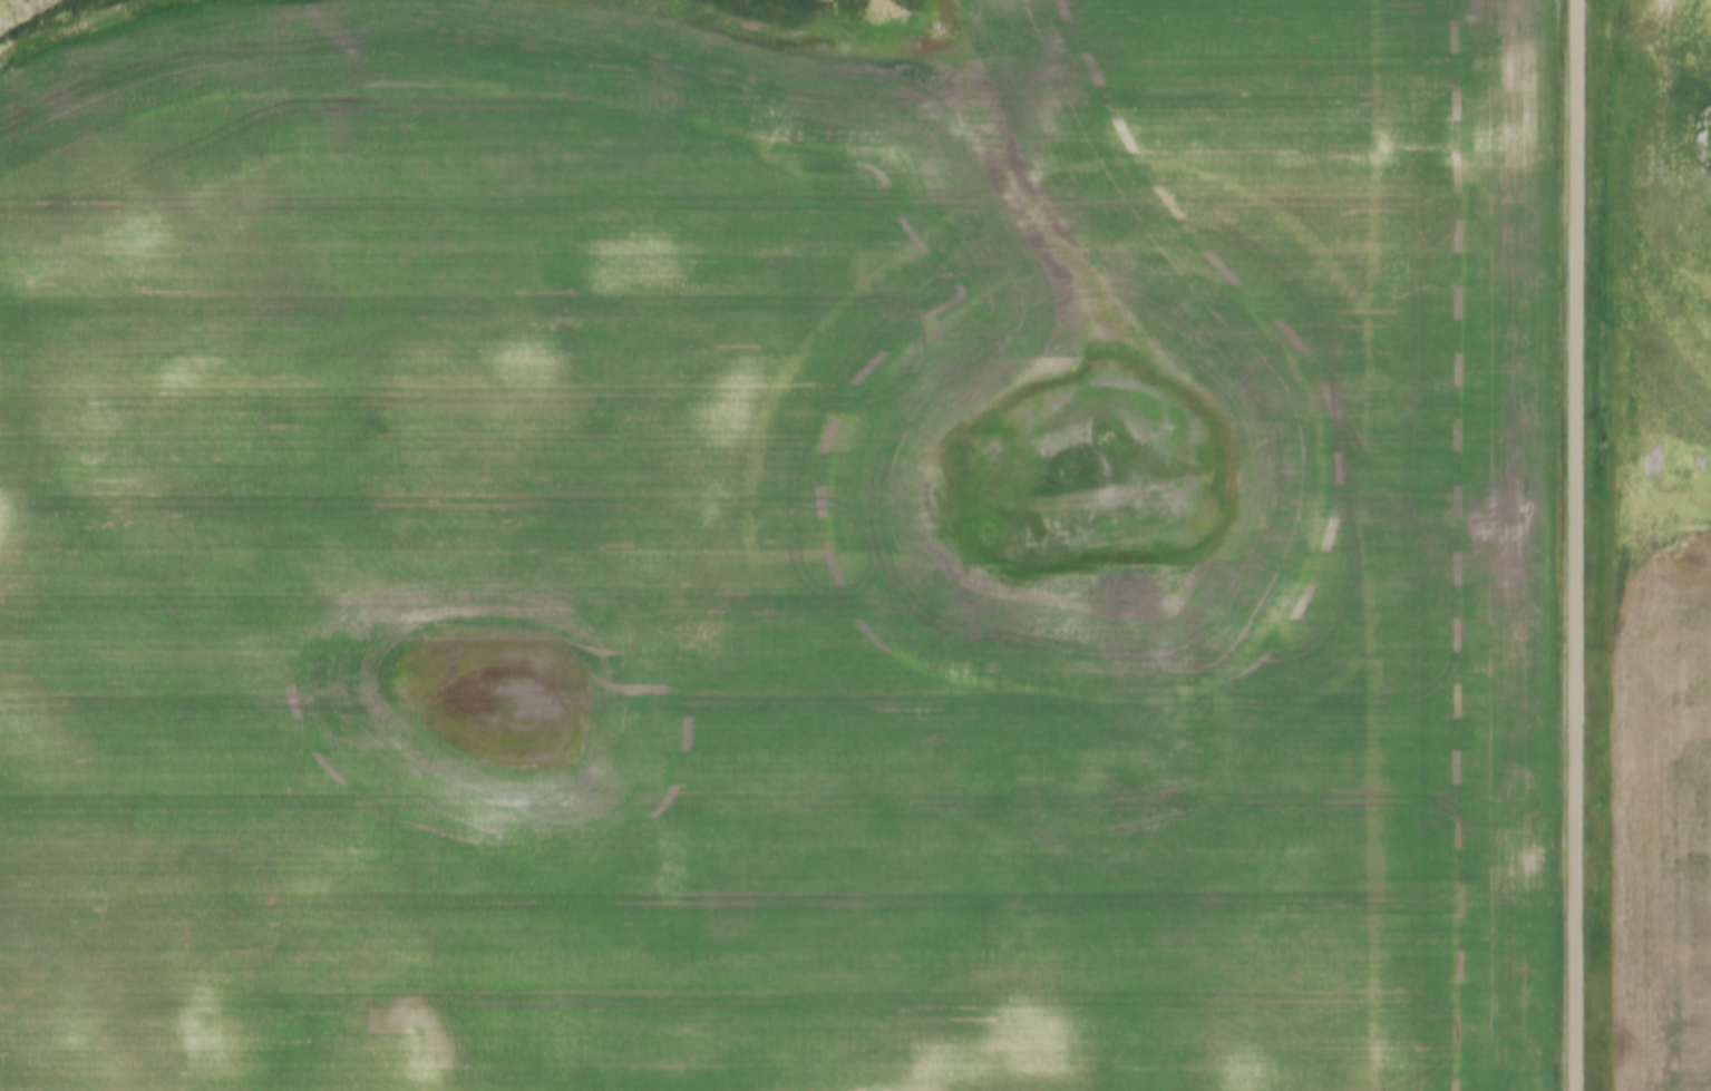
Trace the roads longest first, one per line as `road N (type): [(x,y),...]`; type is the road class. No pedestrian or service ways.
road 1 (residential): [(1577,1090),(1579,0)]

